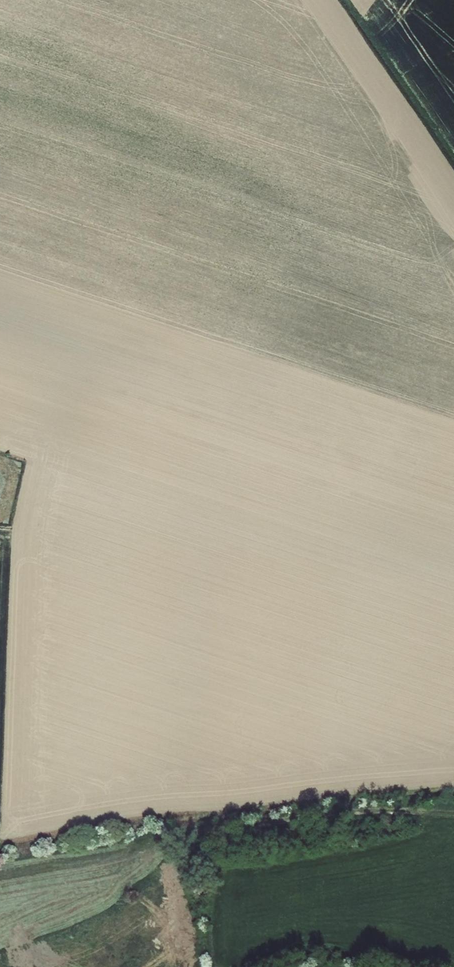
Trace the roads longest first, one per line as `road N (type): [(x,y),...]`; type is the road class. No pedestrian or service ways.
road 1 (track): [(0,843),(234,801),(453,787)]

